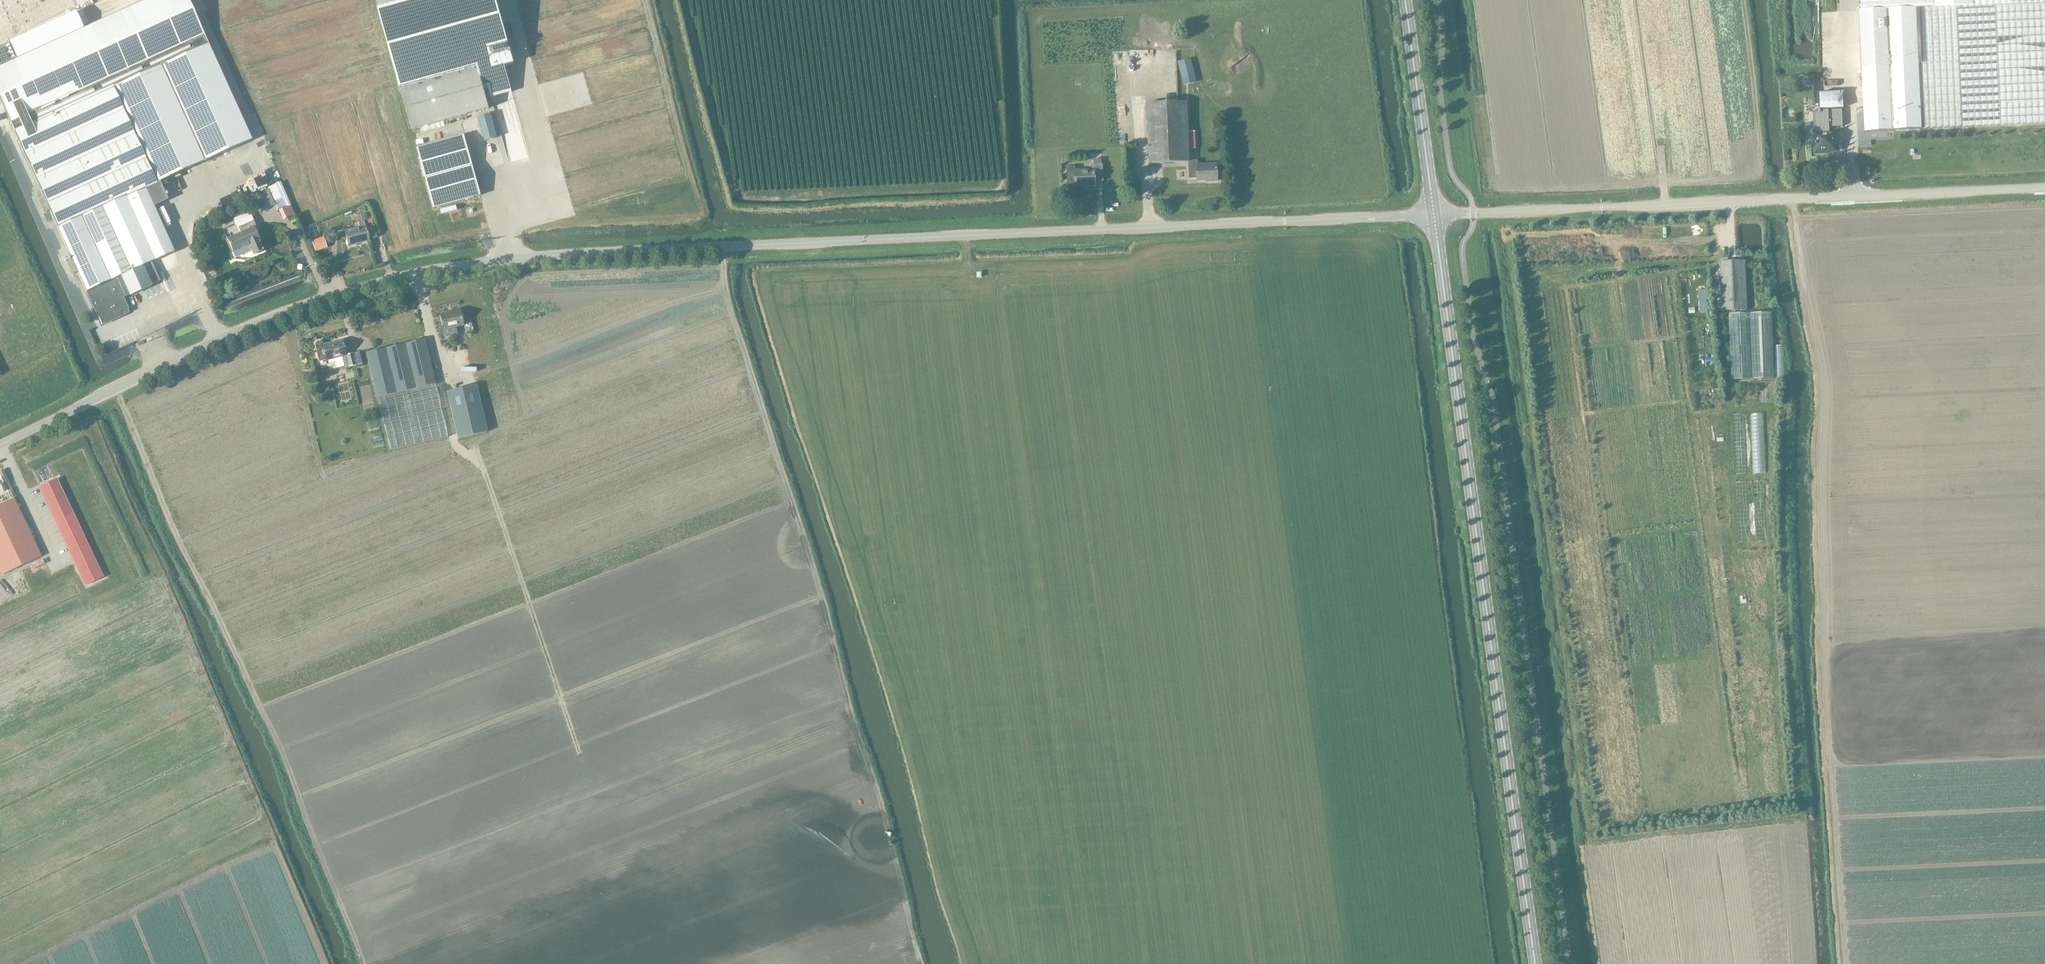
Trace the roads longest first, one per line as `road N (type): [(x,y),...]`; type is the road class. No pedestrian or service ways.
road 1 (unclassified): [(0,447),(305,310),(473,266),(1433,217)]
road 2 (tertiary): [(1534,963),(1433,217)]
road 3 (unclassified): [(1433,217),(2044,189)]
road 4 (tertiary): [(1433,217),(1403,0)]

